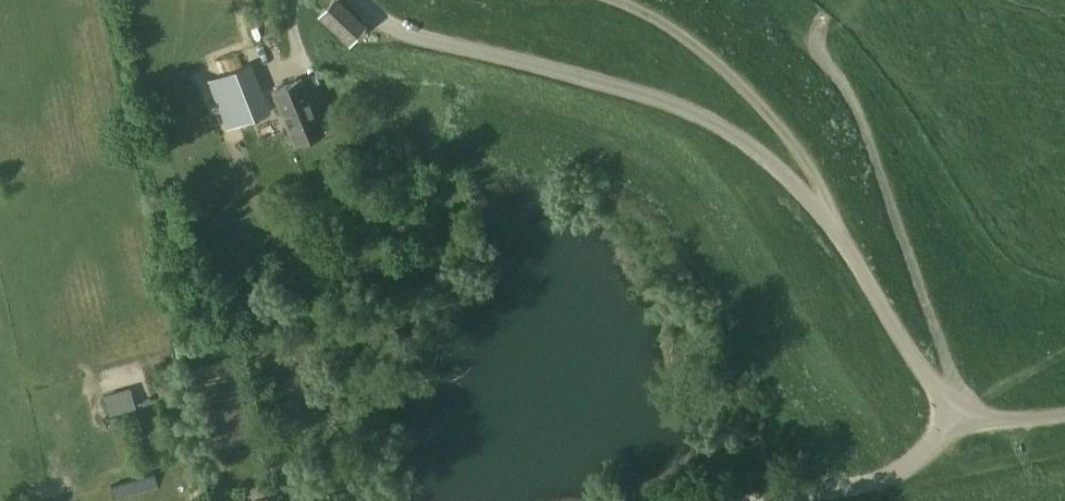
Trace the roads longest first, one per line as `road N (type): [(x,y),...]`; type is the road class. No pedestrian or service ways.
road 1 (unclassified): [(961,423),(841,236),(748,144),(641,94),(421,40),(388,27),(356,0)]
road 2 (track): [(613,0),(671,28),(739,85),(800,151),(841,236)]
road 3 (unclassified): [(769,500),(876,484),(961,423)]

